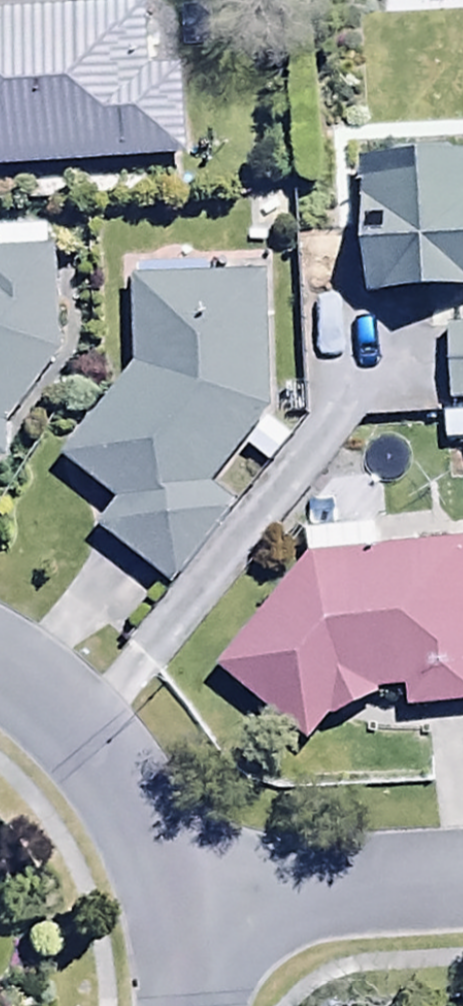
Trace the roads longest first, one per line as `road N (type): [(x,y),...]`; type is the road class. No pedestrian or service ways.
road 1 (residential): [(0,665),(97,757),(187,919)]
road 2 (residential): [(462,898),(187,919)]

